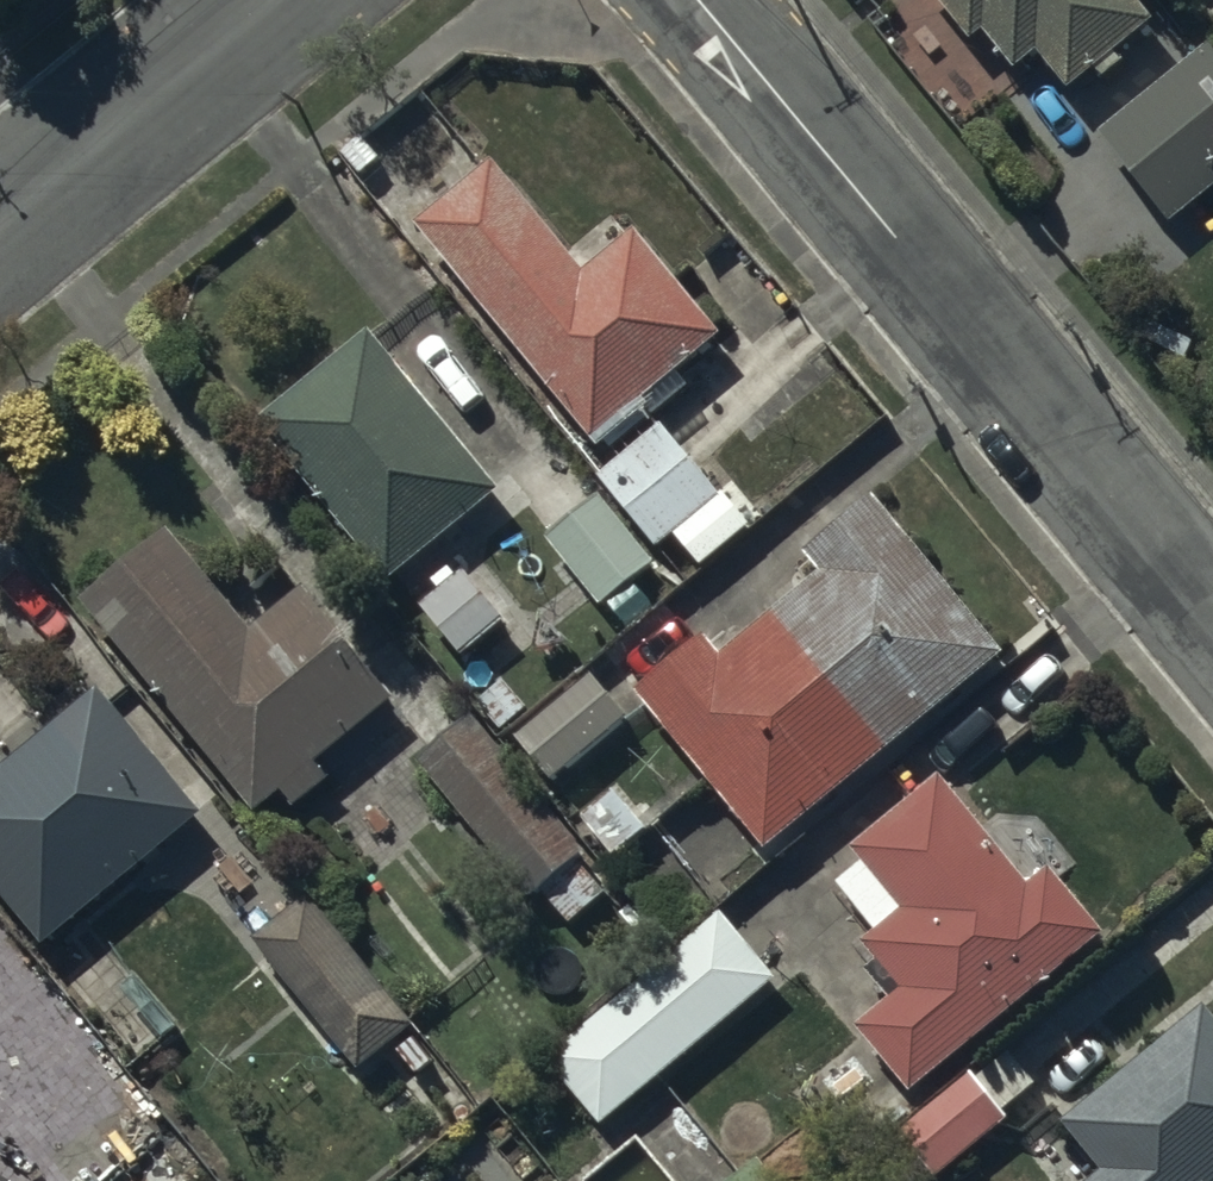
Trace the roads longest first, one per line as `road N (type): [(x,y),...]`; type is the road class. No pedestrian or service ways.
road 1 (residential): [(717,0),(1212,607)]
road 2 (tertiary): [(0,235),(288,0)]

